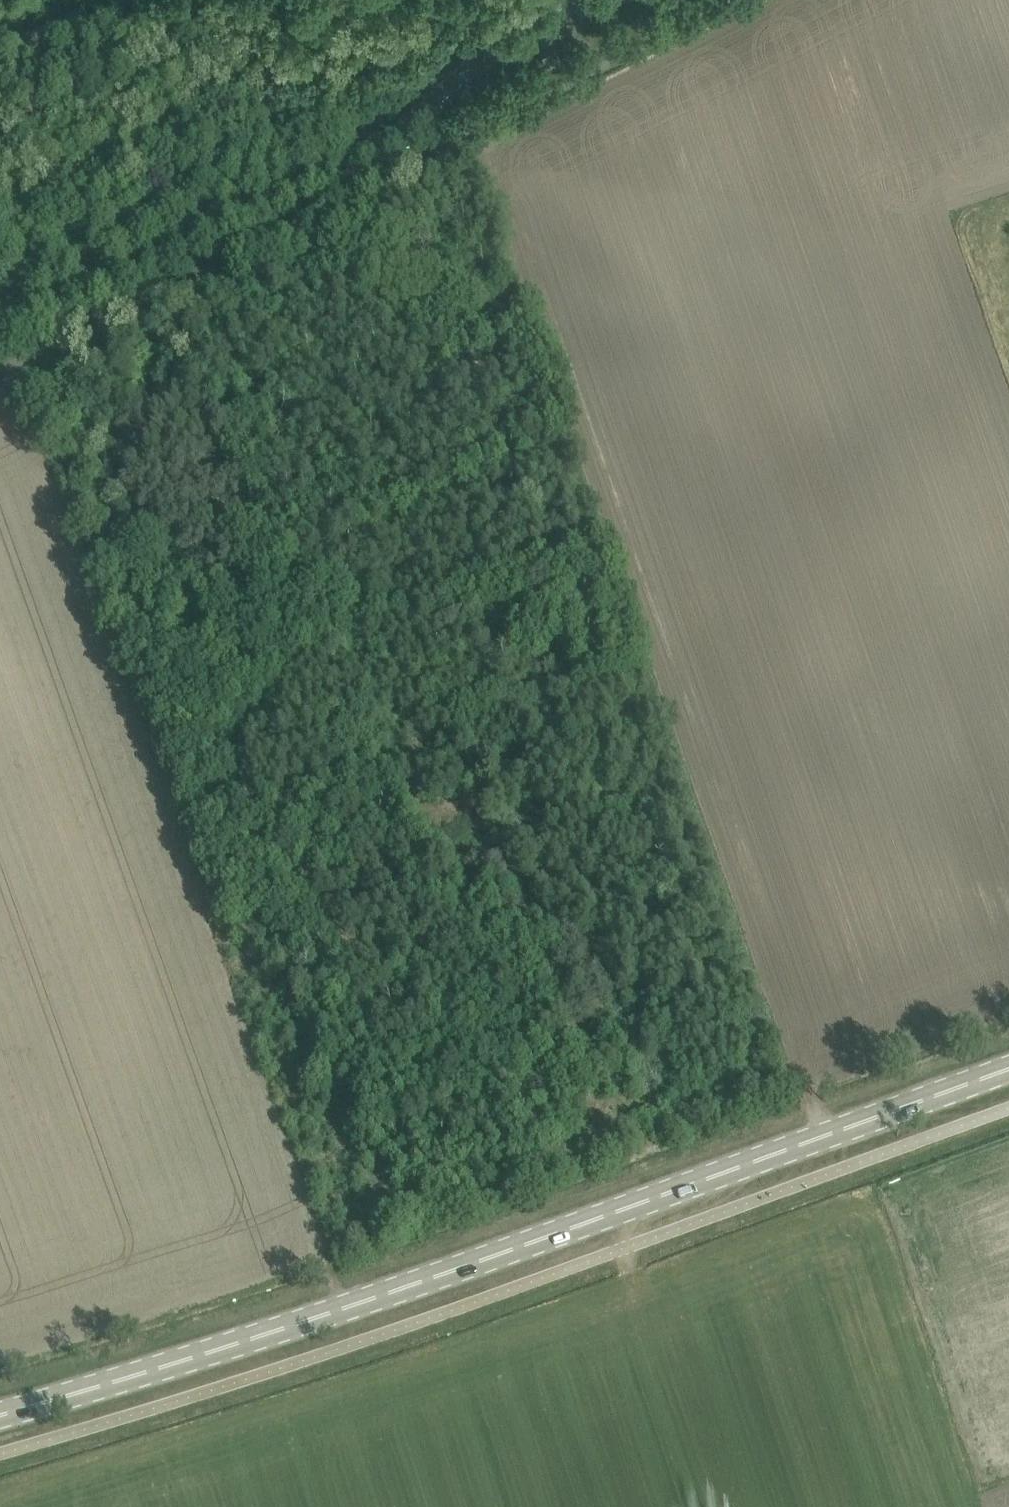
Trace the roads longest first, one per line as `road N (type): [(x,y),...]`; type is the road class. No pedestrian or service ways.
road 1 (primary): [(0,1415),(338,1310),(1008,1069)]

